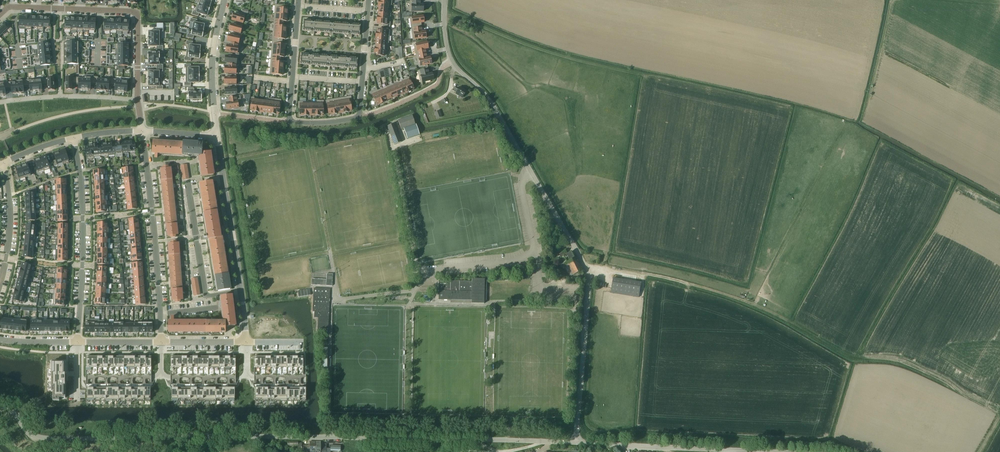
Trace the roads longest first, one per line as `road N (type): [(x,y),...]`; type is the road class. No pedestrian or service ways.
road 1 (unclassified): [(0,406),(44,439),(576,443)]
road 2 (unclassified): [(576,443),(589,275),(488,98),(452,62),(445,0)]
road 3 (residential): [(161,342),(246,343),(217,136)]
road 4 (residential): [(137,100),(134,12),(8,7),(0,14)]
road 5 (residential): [(142,131),(161,342)]
road 6 (residential): [(74,138),(83,218),(76,342)]
road 7 (unclassified): [(576,443),(762,451)]
road 8 (residential): [(217,136),(212,56),(224,0)]
road 9 (residential): [(0,102),(137,100)]

